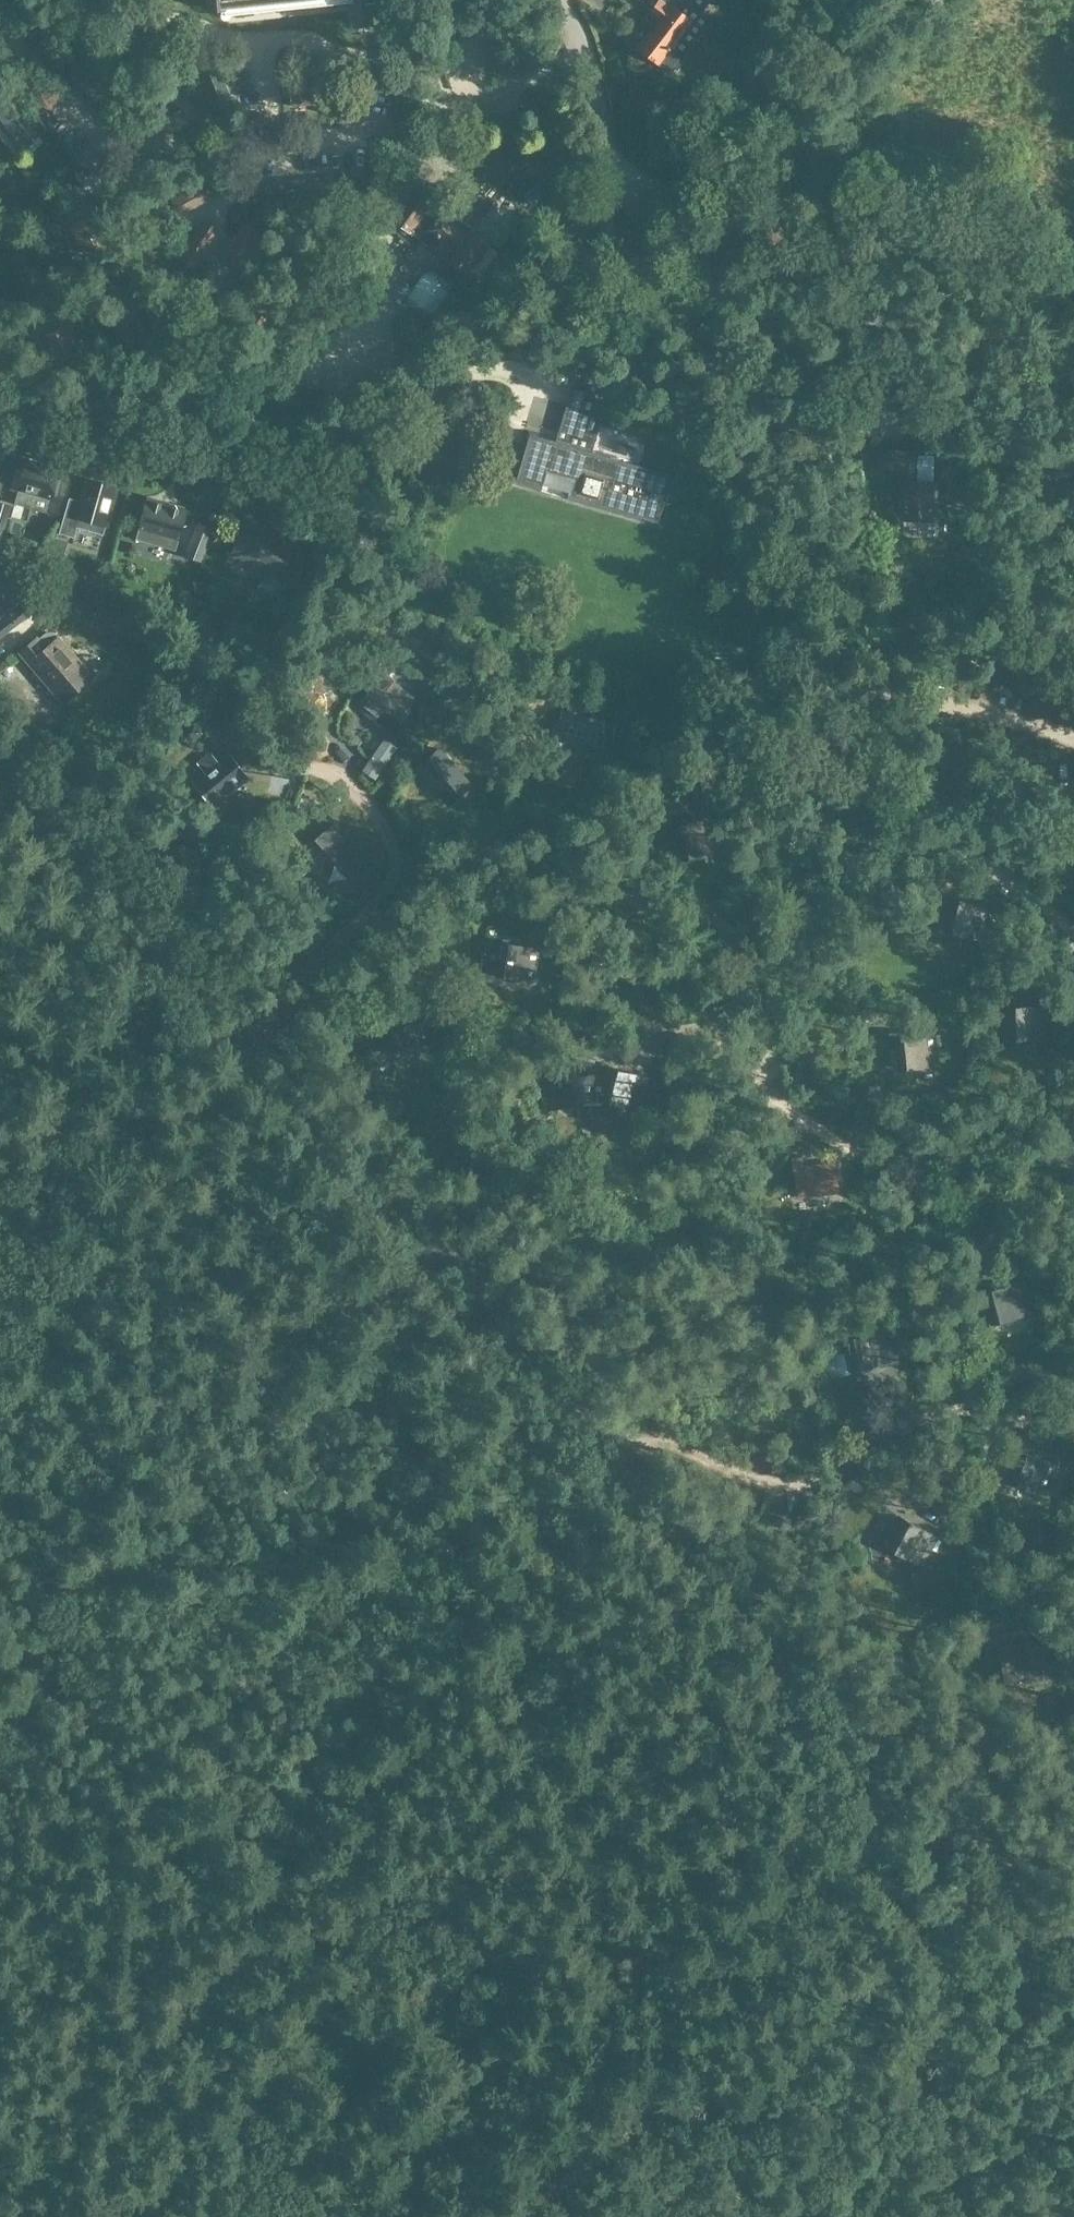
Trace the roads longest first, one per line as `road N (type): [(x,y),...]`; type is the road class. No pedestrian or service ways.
road 1 (unclassified): [(1073,1963),(973,1836),(0,752)]
road 2 (unclassified): [(0,405),(295,483),(342,463),(397,403)]
road 3 (unclassified): [(607,144),(587,51),(558,0)]

